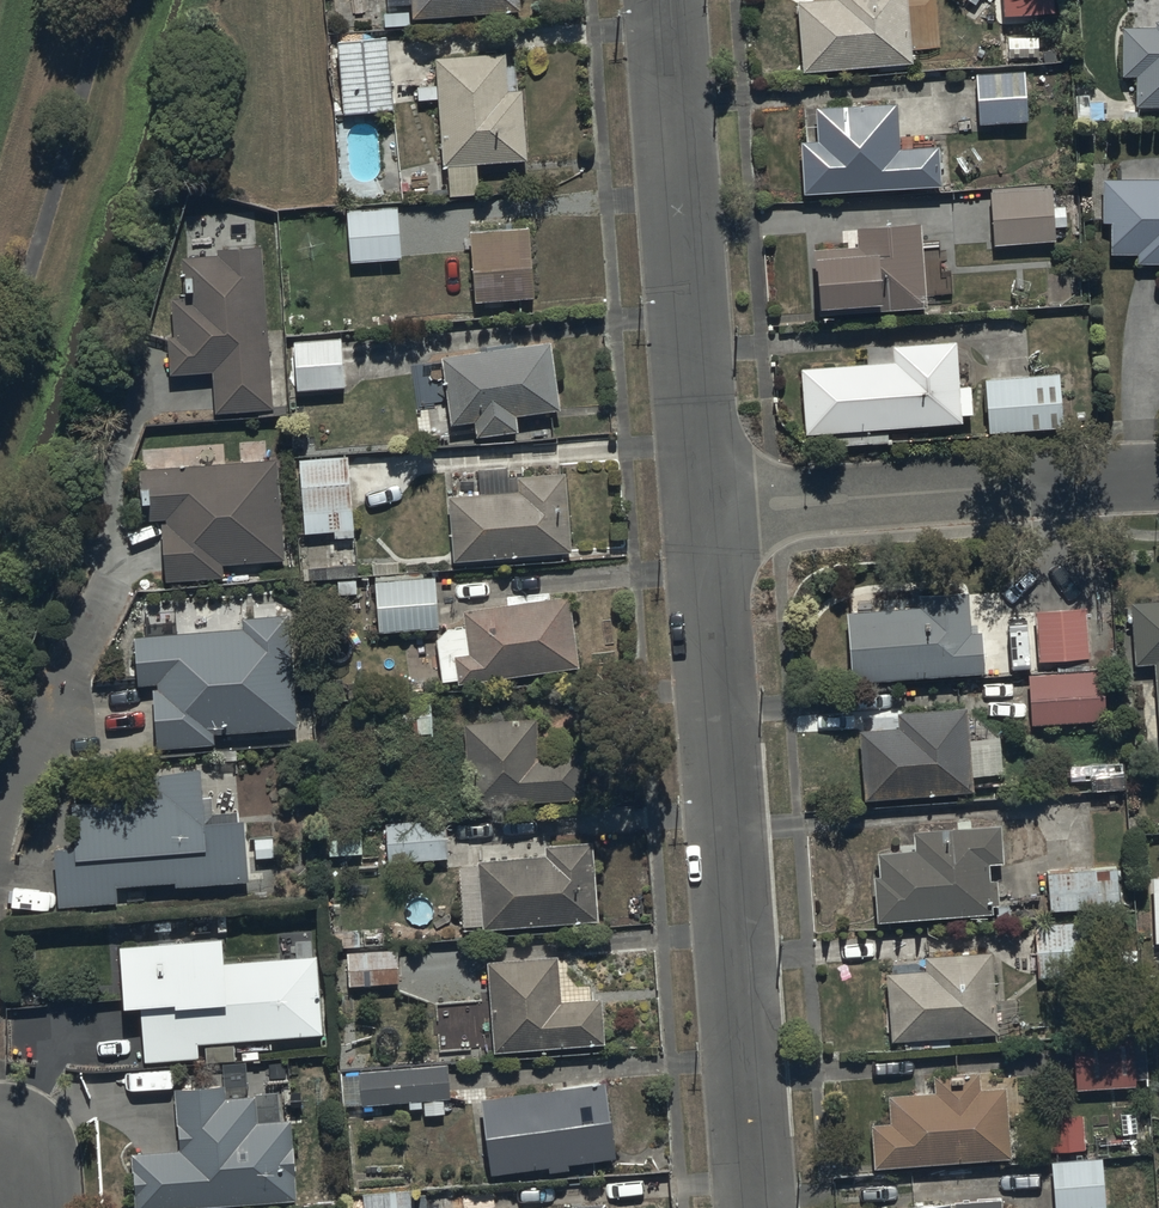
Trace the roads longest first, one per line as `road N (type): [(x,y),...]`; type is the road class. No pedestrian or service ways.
road 1 (residential): [(755,1207),(712,512)]
road 2 (residential): [(712,512),(667,0)]
road 3 (residential): [(712,512),(1158,478)]

